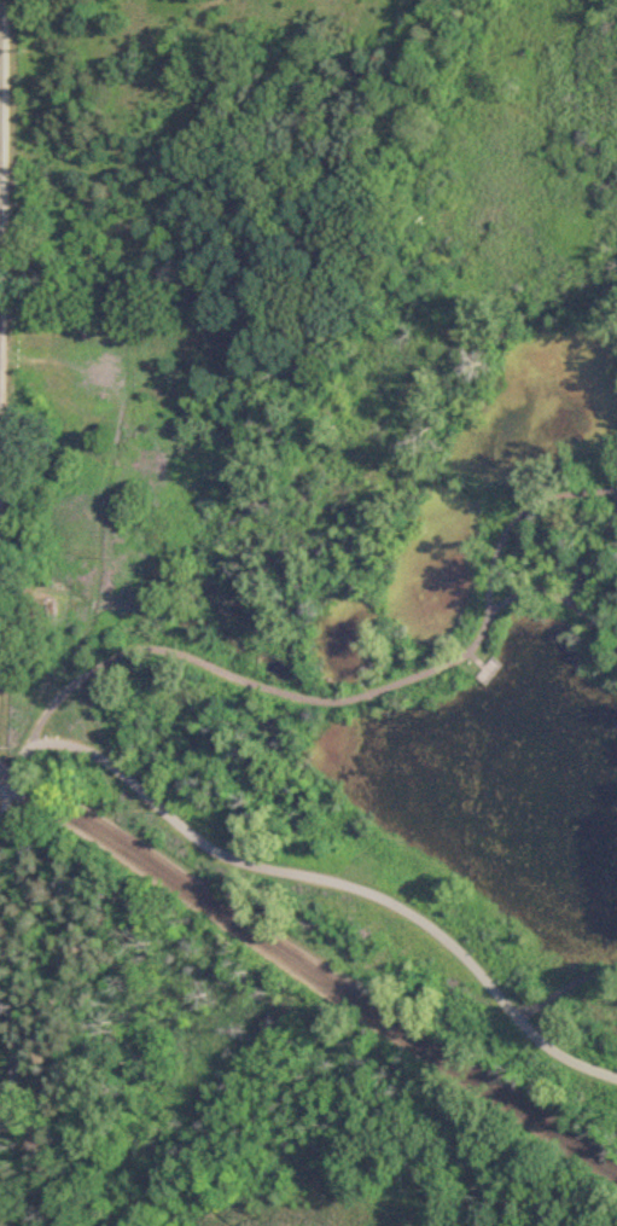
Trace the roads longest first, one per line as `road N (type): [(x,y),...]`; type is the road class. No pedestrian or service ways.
road 1 (residential): [(616,1171),(103,832),(0,778)]
road 2 (tertiary): [(1,0),(0,128)]

